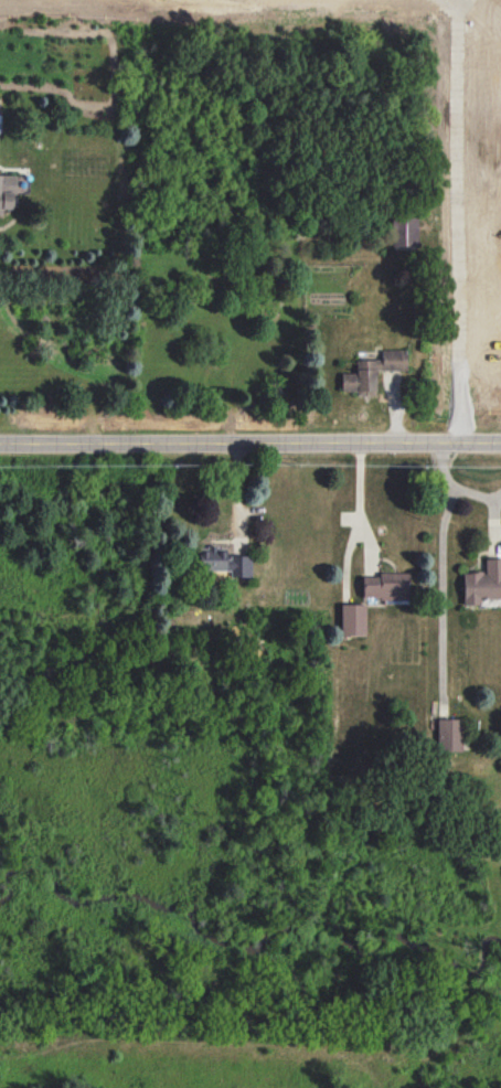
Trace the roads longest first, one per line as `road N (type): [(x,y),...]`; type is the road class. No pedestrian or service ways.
road 1 (tertiary): [(500,445),(0,446)]

